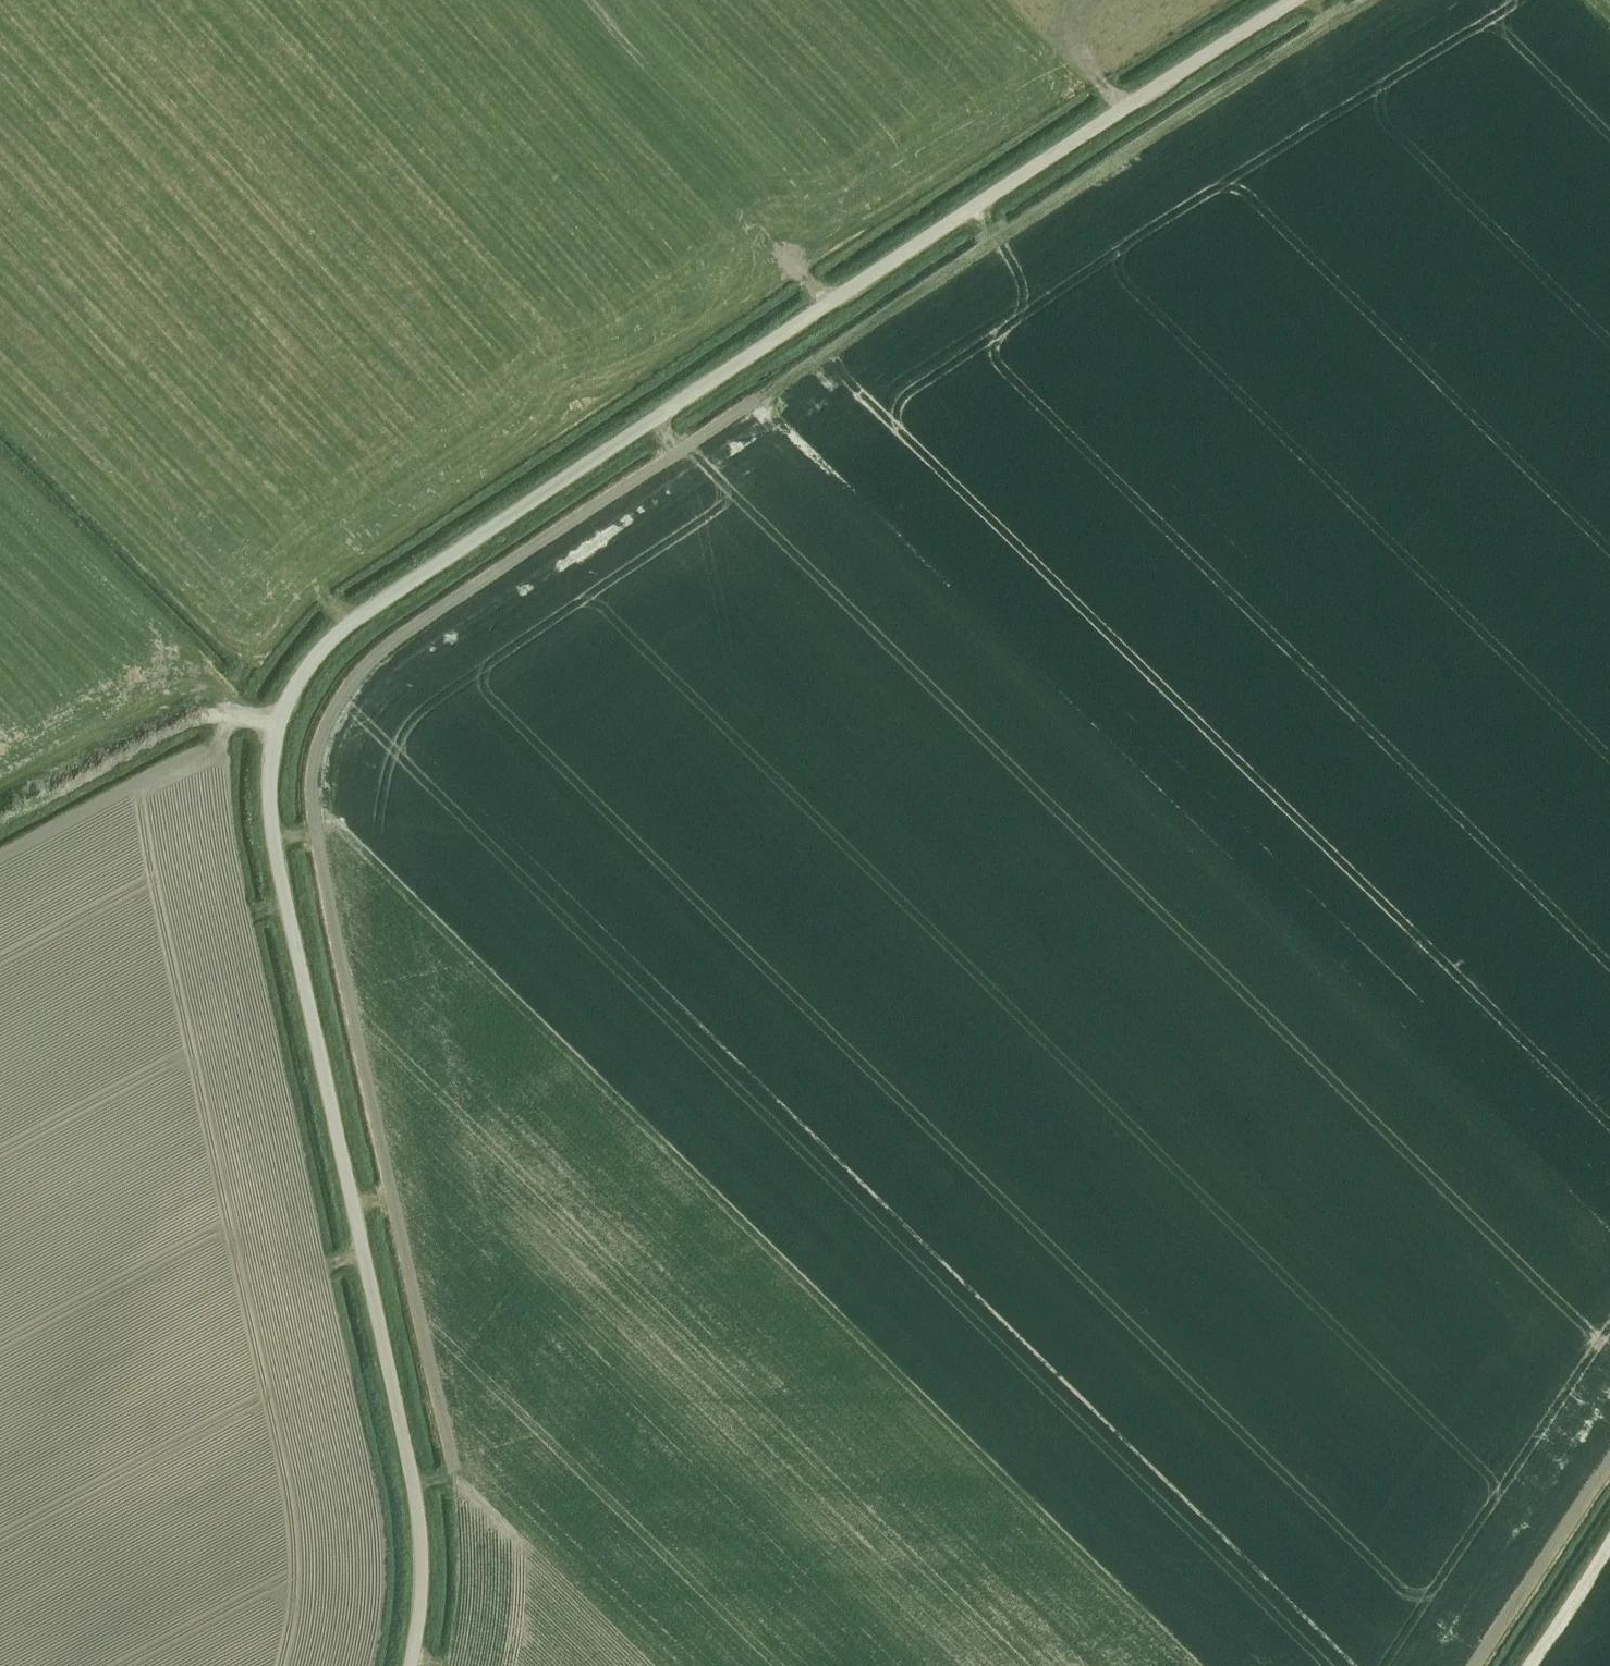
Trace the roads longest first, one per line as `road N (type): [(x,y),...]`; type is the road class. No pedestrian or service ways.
road 1 (unclassified): [(416,1665),(427,1603),(421,1537),(294,919),(276,775),(289,719),(324,659),(379,604),(1302,0)]
road 2 (unclassified): [(1524,1665),(1609,1530)]

